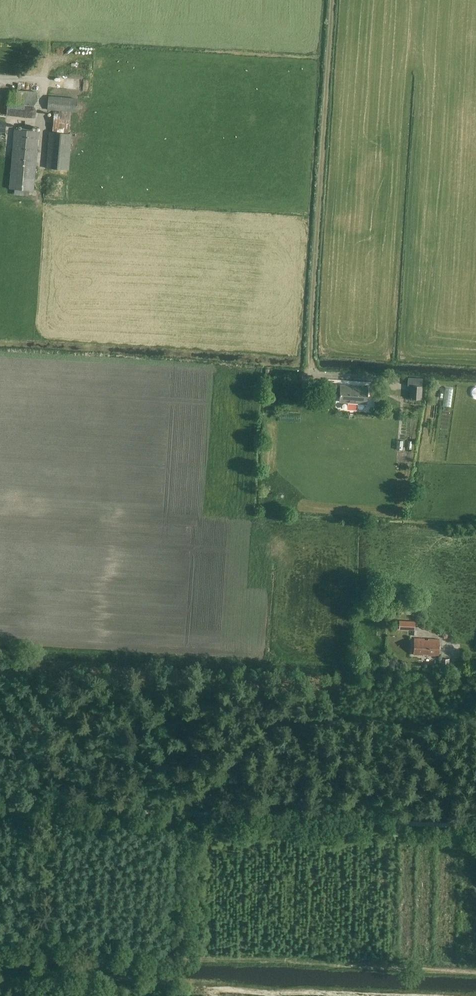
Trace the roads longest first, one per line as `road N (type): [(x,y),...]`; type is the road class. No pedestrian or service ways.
road 1 (track): [(333,0),(315,374)]
road 2 (track): [(411,995),(217,987)]

